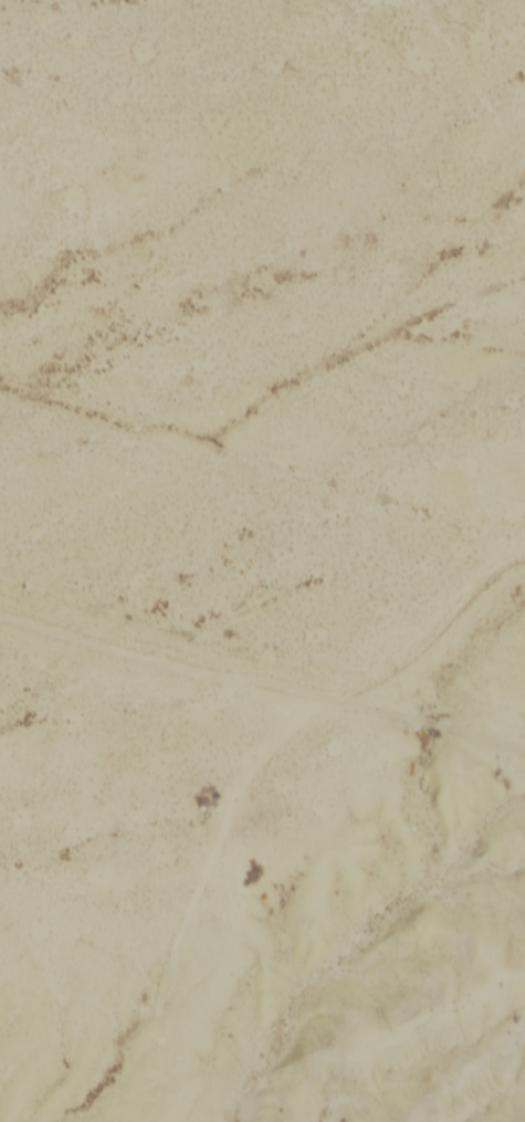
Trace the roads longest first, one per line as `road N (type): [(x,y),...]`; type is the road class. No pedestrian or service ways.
road 1 (track): [(524,748),(0,599)]
road 2 (track): [(225,409),(524,263)]
road 3 (track): [(524,546),(225,409)]
road 4 (track): [(443,0),(524,125)]

